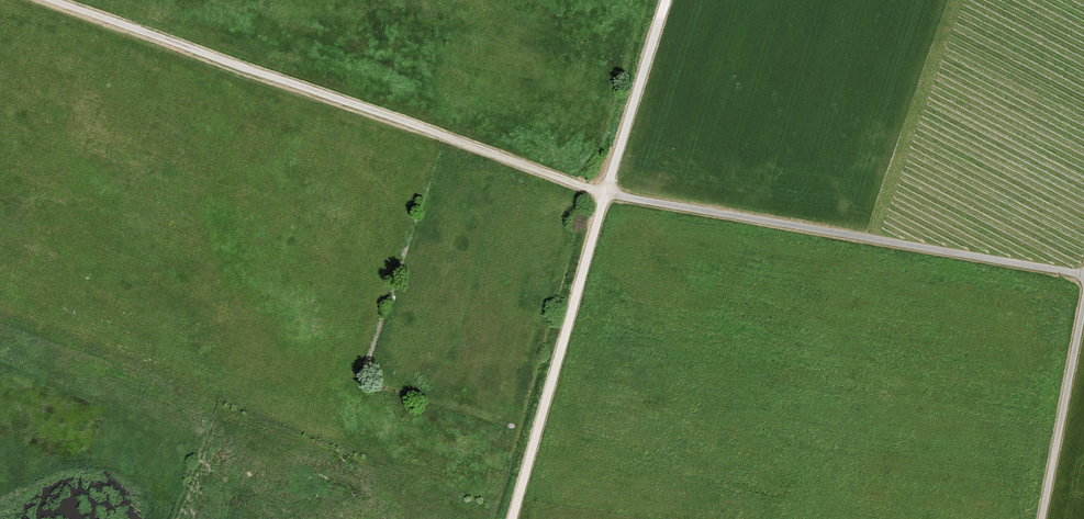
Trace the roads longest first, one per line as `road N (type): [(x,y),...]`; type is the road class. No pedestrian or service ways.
road 1 (track): [(52,0),(605,193)]
road 2 (track): [(665,0),(513,518)]
road 3 (track): [(1083,275),(605,193)]
road 4 (track): [(1042,518),(1083,307)]

